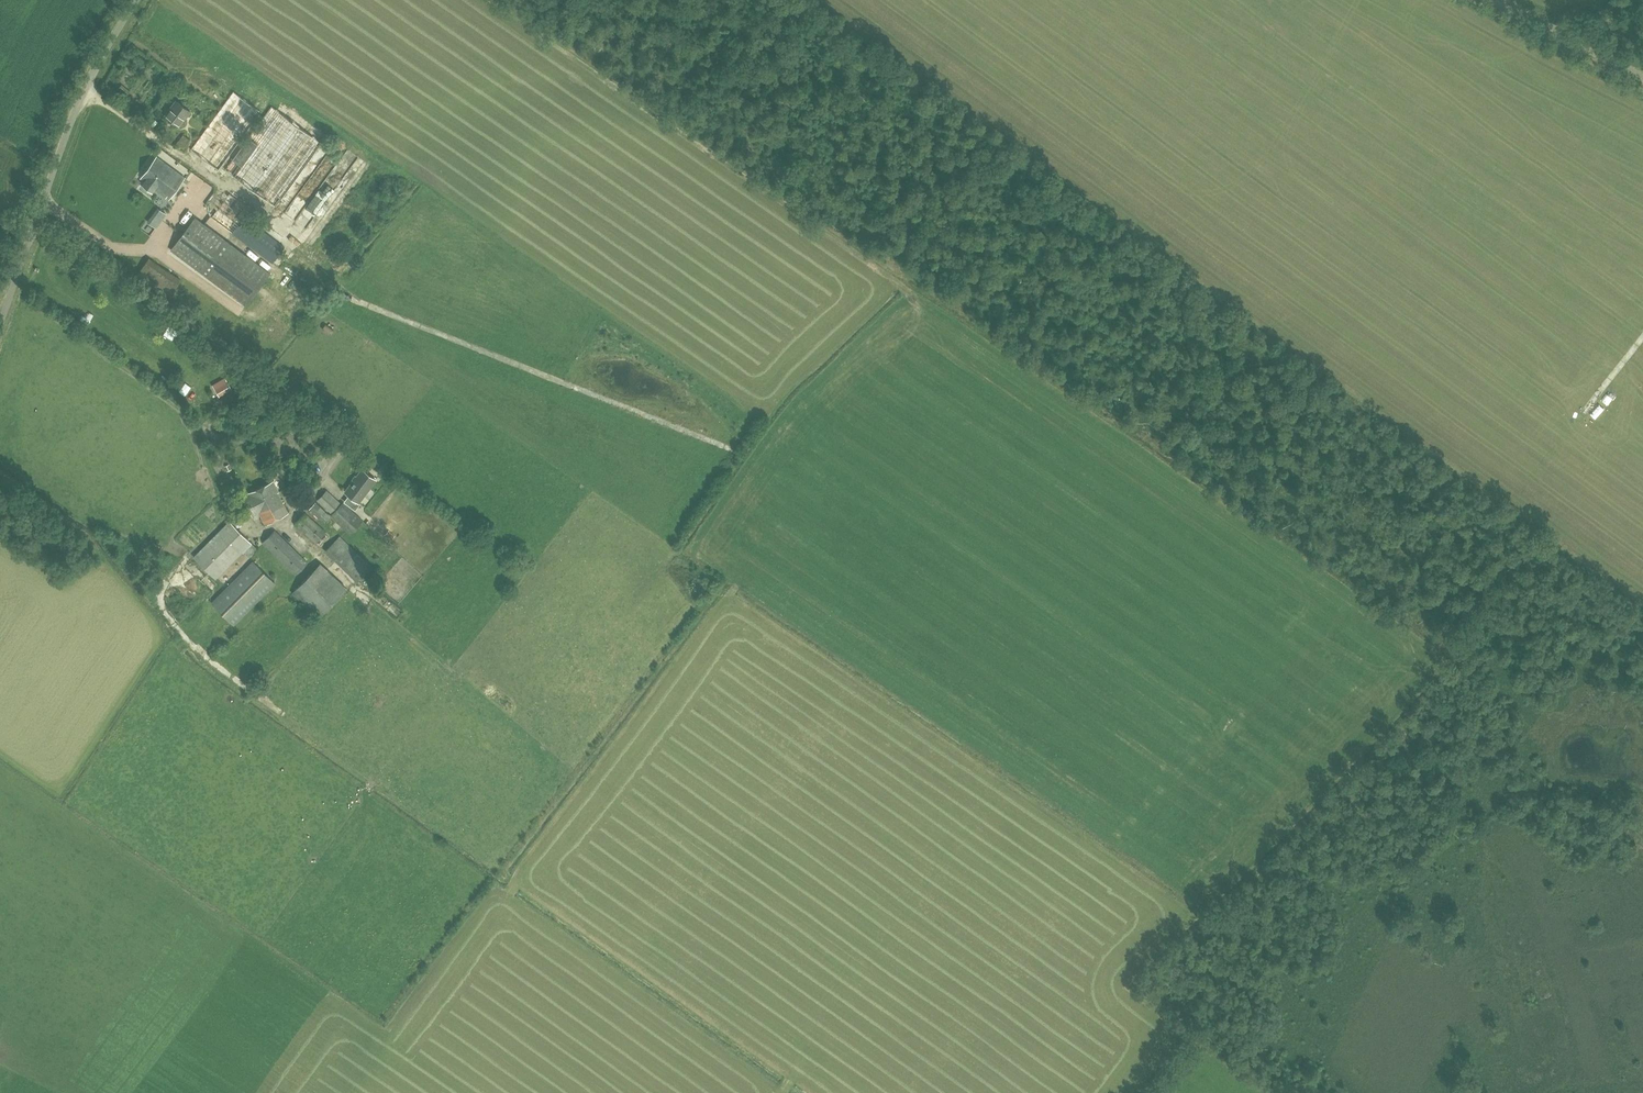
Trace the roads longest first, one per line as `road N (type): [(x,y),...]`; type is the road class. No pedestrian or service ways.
road 1 (unclassified): [(0,308),(96,69),(137,0)]
road 2 (unclassified): [(1642,79),(1496,0)]

